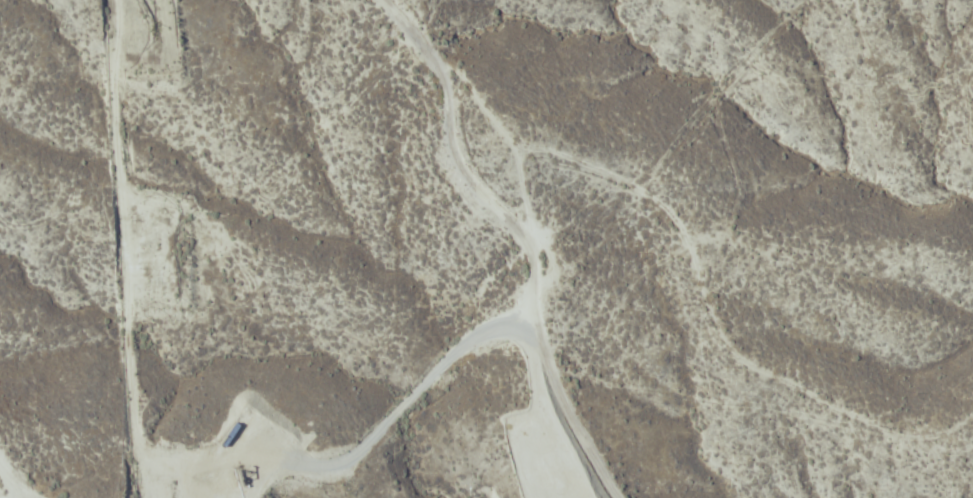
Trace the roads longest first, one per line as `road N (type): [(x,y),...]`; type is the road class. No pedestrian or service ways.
road 1 (residential): [(621,497),(543,353),(526,240),(464,173),(442,74),(387,0)]

